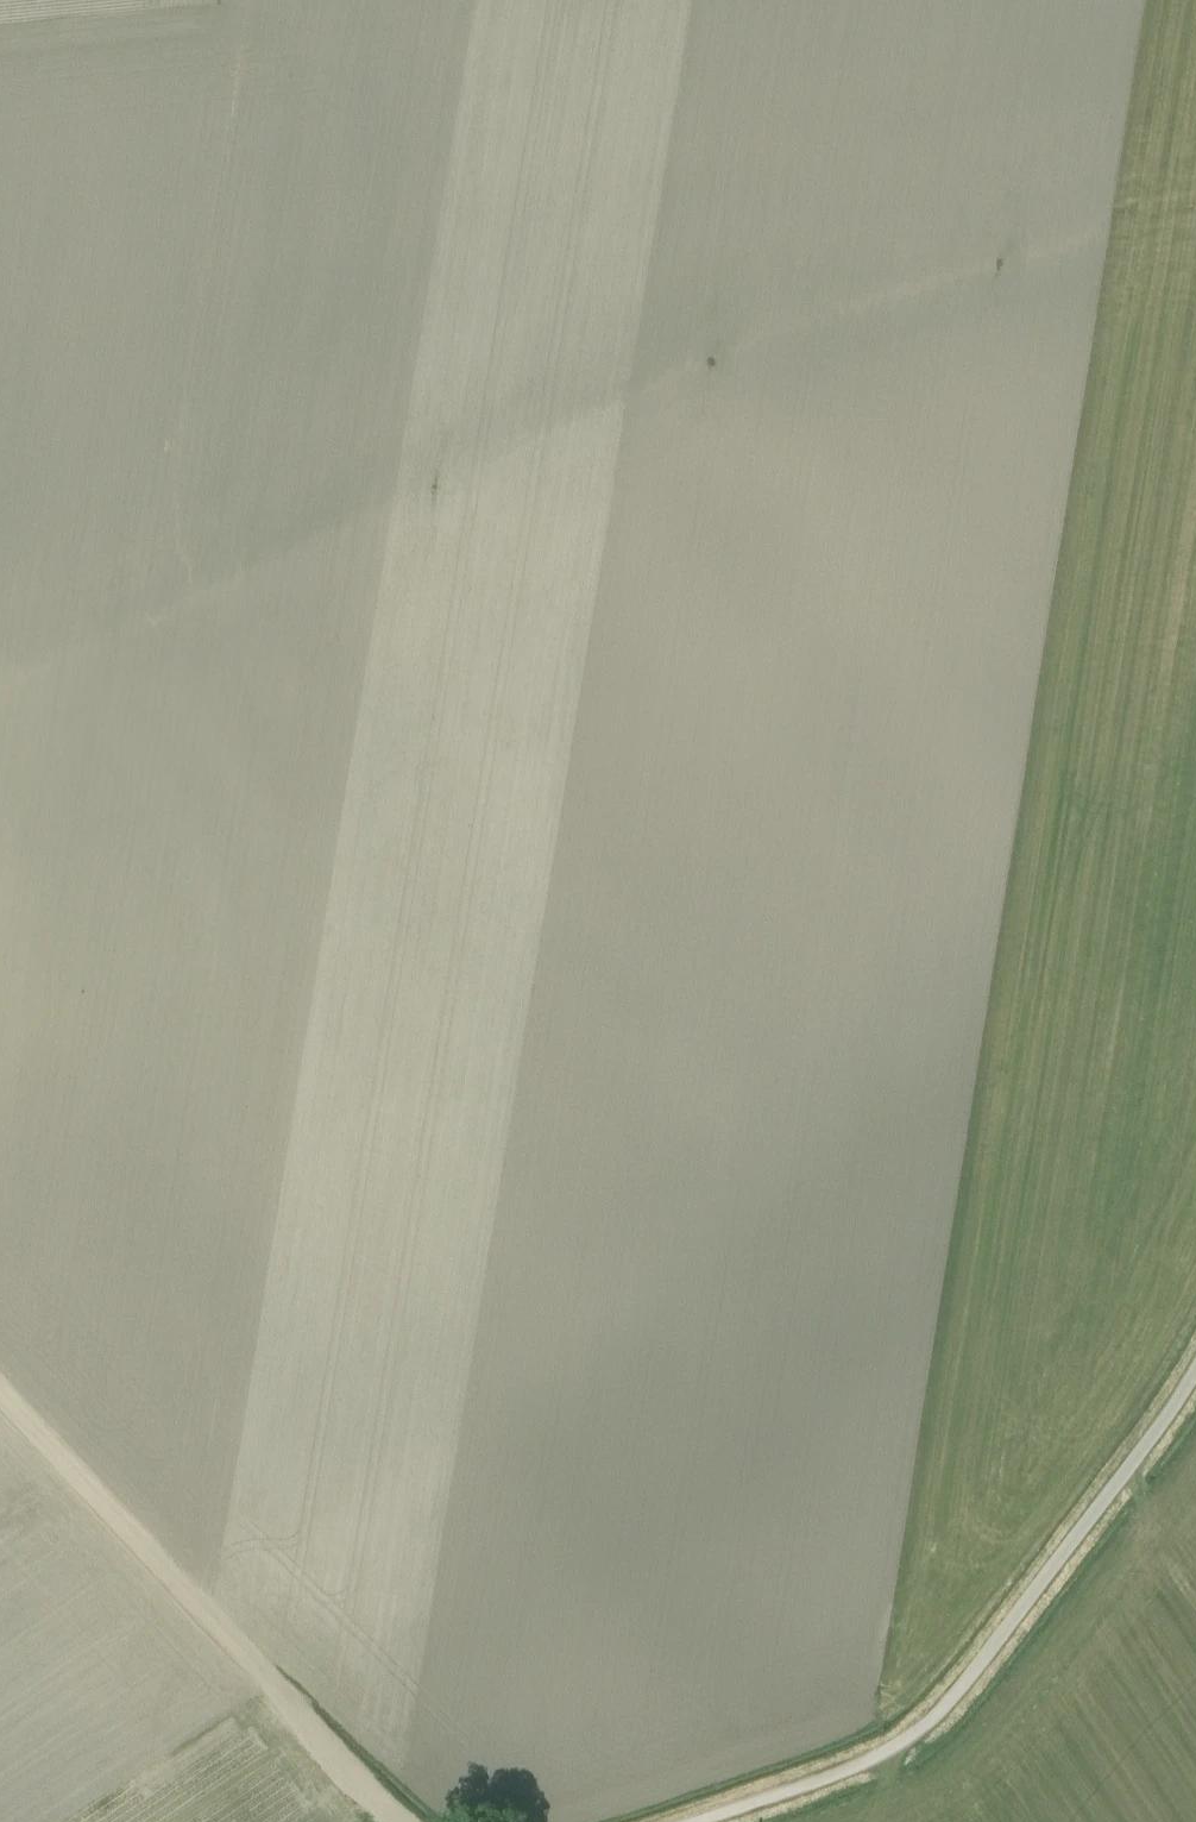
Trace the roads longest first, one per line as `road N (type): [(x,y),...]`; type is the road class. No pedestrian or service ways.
road 1 (unclassified): [(692,1821),(845,1770),(892,1748),(939,1712),(1195,1368)]
road 2 (track): [(0,1396),(406,1821)]

